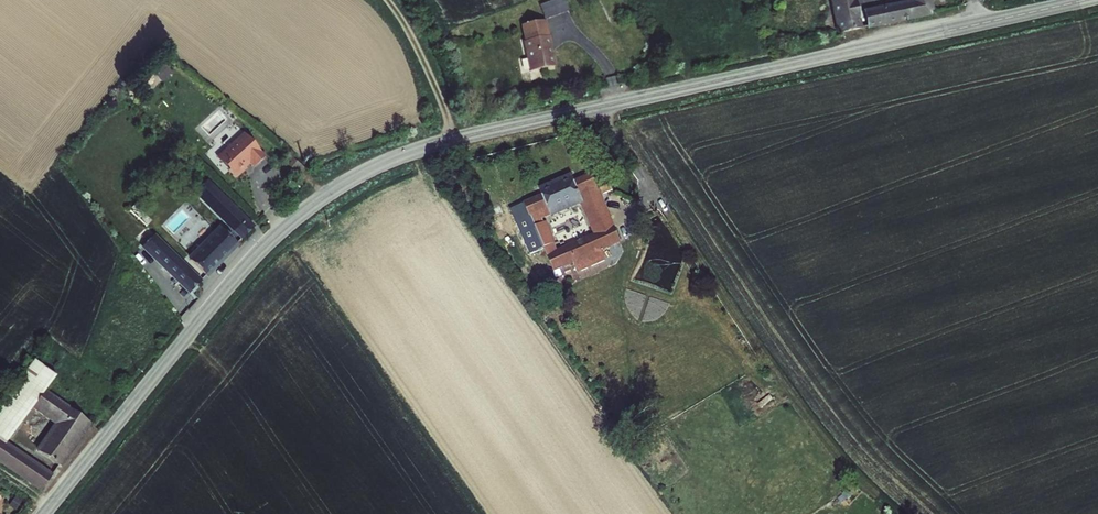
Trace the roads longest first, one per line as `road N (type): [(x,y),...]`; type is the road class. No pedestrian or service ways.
road 1 (tertiary): [(44,513),(259,252),(316,202),(379,166),(468,136),(1085,0)]
road 2 (track): [(388,0),(453,140)]

